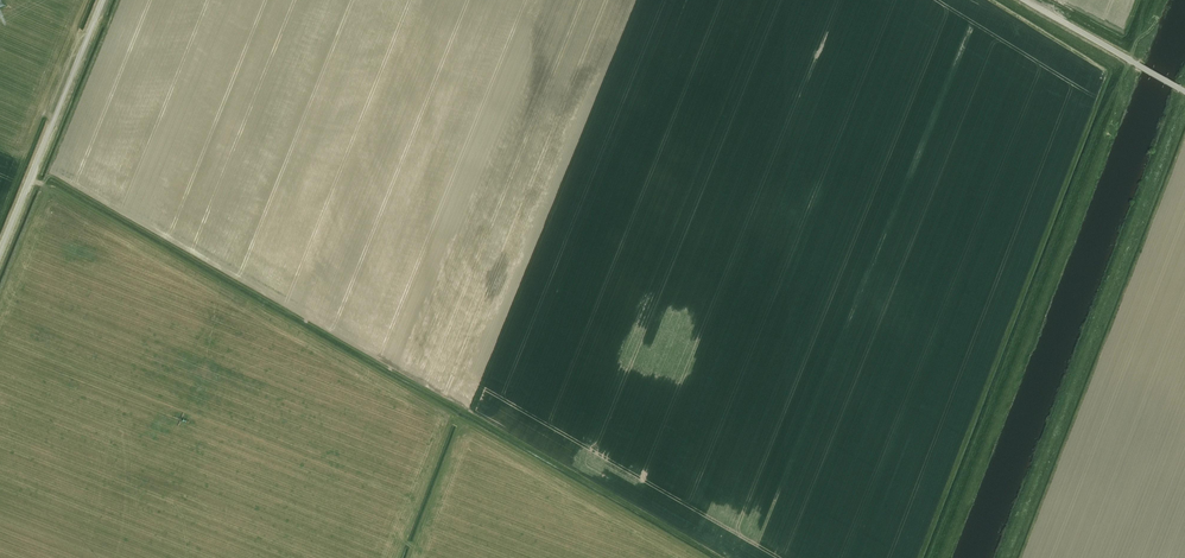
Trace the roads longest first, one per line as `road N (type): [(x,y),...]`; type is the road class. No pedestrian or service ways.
road 1 (unclassified): [(0,252),(103,0)]
road 2 (unclassified): [(1184,91),(1026,0)]

